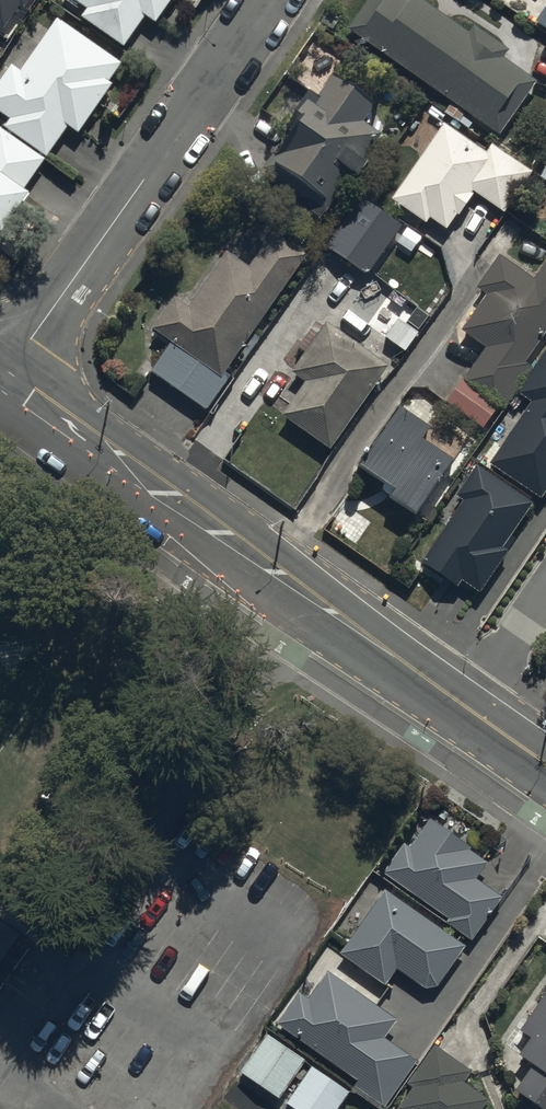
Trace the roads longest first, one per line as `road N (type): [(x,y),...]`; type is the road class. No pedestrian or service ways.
road 1 (tertiary): [(0,383),(464,706)]
road 2 (residential): [(266,0),(0,382)]
road 3 (residential): [(545,590),(464,706)]

